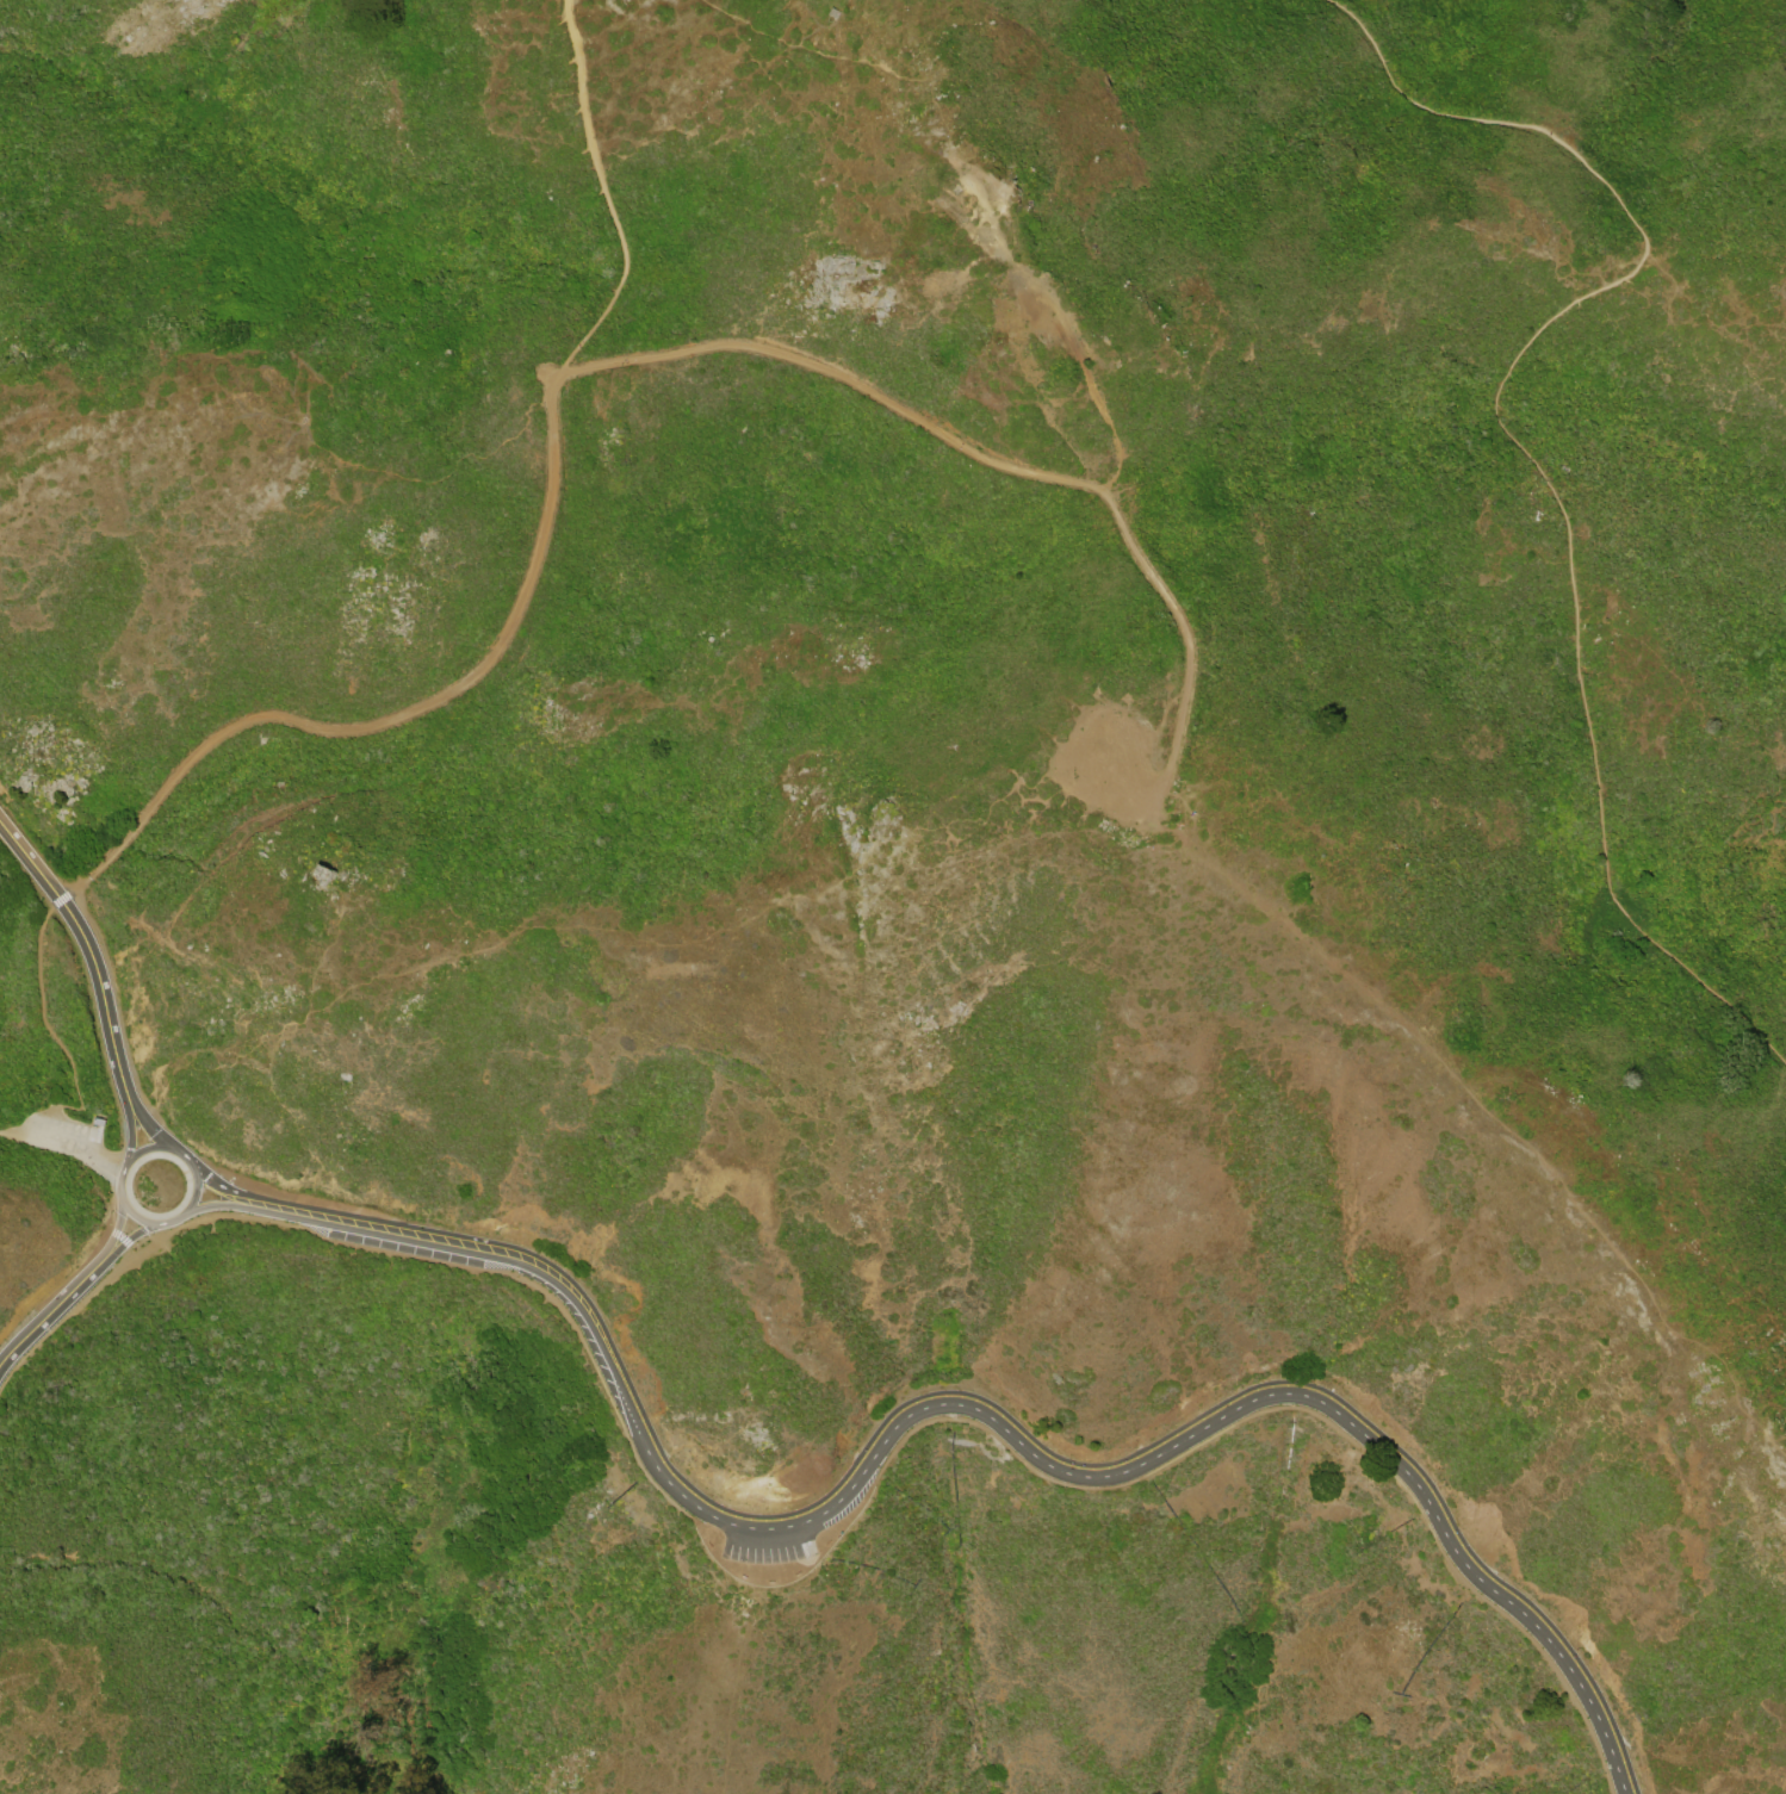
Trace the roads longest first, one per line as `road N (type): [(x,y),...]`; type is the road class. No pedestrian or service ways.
road 1 (residential): [(243,1200),(519,1254),(547,1268),(584,1305),(669,1470),(728,1520),(762,1533),(832,1510),(904,1420),(947,1401),(973,1404),(1050,1460),(1092,1473),(1149,1460),(1260,1396),(1306,1389),(1394,1451),(1466,1558),(1545,1626),(1593,1699),(1634,1793)]
road 2 (residential): [(130,1105),(101,983),(64,904)]
road 3 (residential): [(0,1365),(106,1255)]

